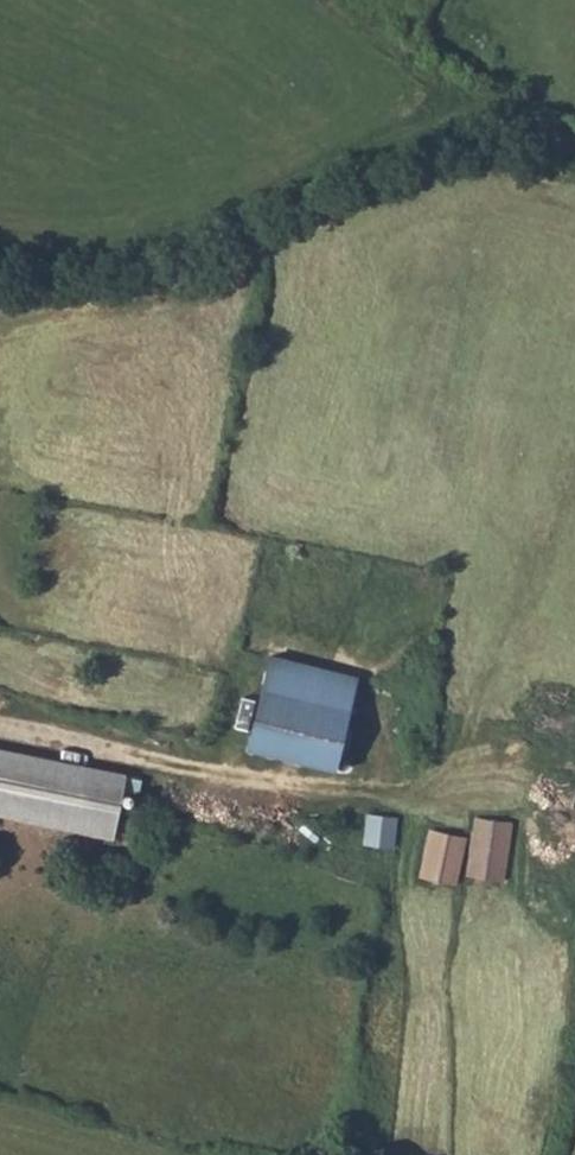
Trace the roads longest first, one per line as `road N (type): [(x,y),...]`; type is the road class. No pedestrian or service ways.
road 1 (track): [(0,727),(272,783),(495,794)]

